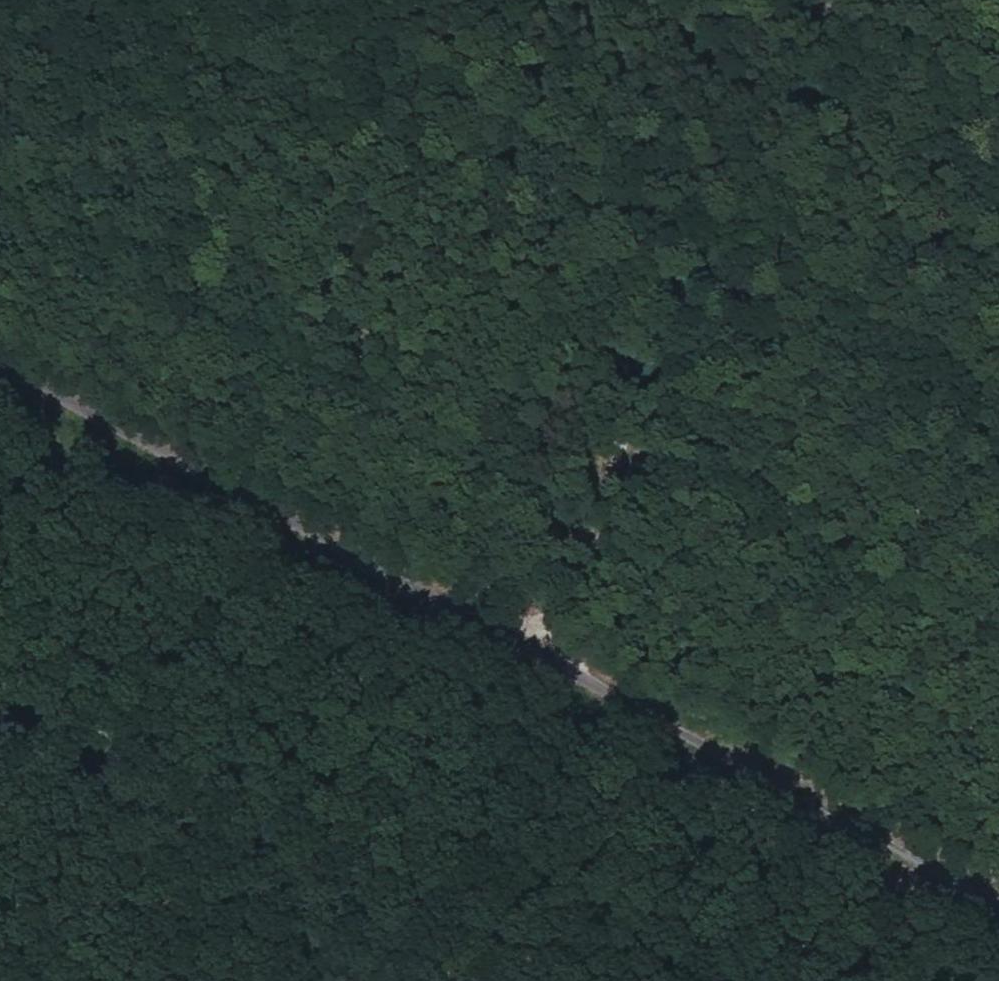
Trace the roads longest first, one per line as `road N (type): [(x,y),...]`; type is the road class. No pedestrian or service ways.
road 1 (track): [(0,381),(511,661),(998,914)]
road 2 (track): [(532,980),(0,698)]

